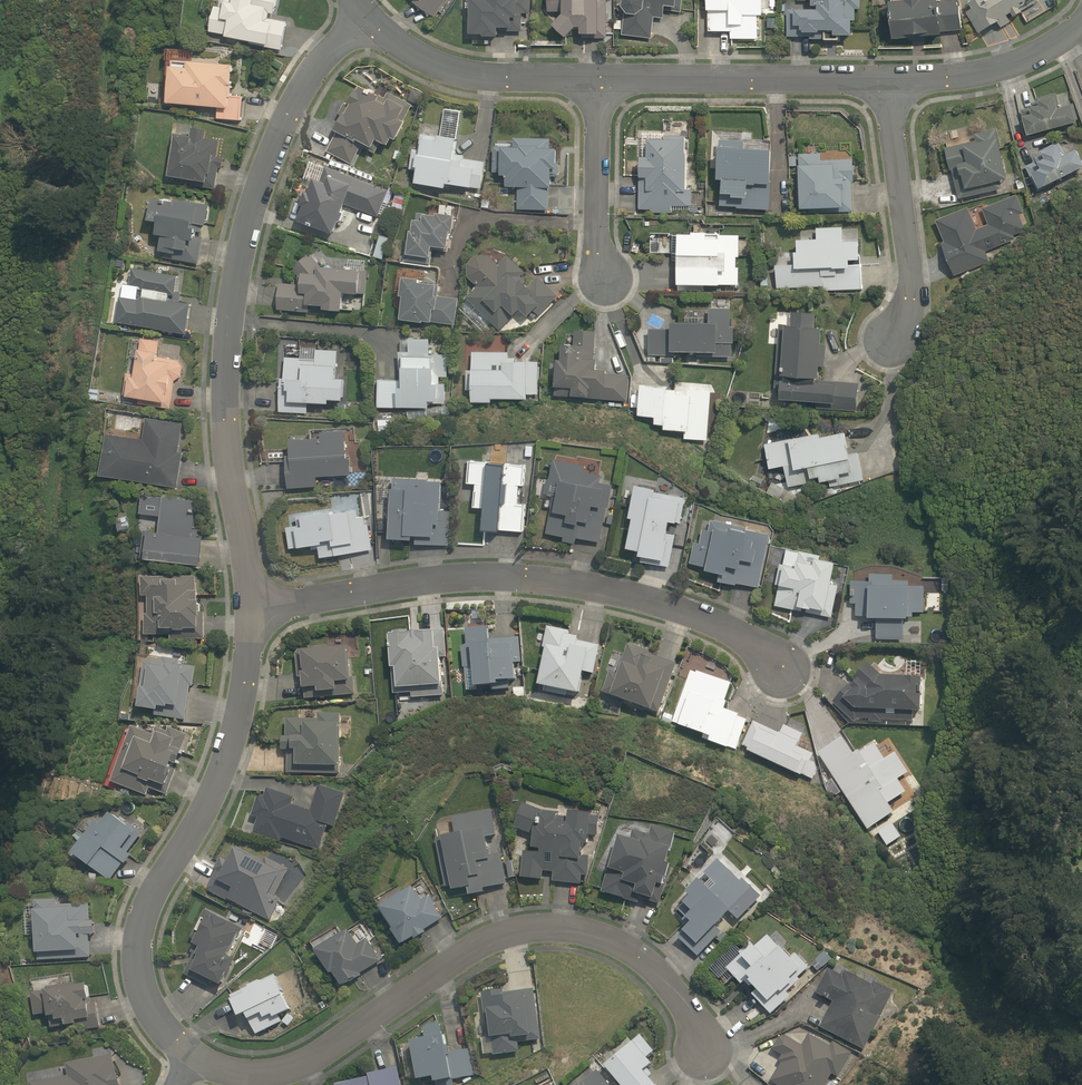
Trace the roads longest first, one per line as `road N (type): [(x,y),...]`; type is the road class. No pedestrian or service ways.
road 1 (residential): [(196,1051),(265,1072),(313,1063),(367,1037),(487,957),(565,932),(615,938),(671,972),(723,1034),(712,1060)]
road 2 (residential): [(368,17),(322,63),(291,110),(243,244),(243,435),(269,604)]
road 3 (residential): [(269,604),(474,576),(600,584),(717,621),(764,646),(796,676)]
road 4 (residential): [(269,604),(248,744),(161,929),(160,1006),(196,1051)]
road 5 (residential): [(599,76),(887,79)]
road 6 (residential): [(887,79),(911,284),(888,340)]
road 7 (residential): [(368,17),(430,62),(463,73),(599,76)]
road 8 (residential): [(887,79),(1008,65),(1081,25)]
road 9 (residential): [(599,76),(598,252),(606,276)]

